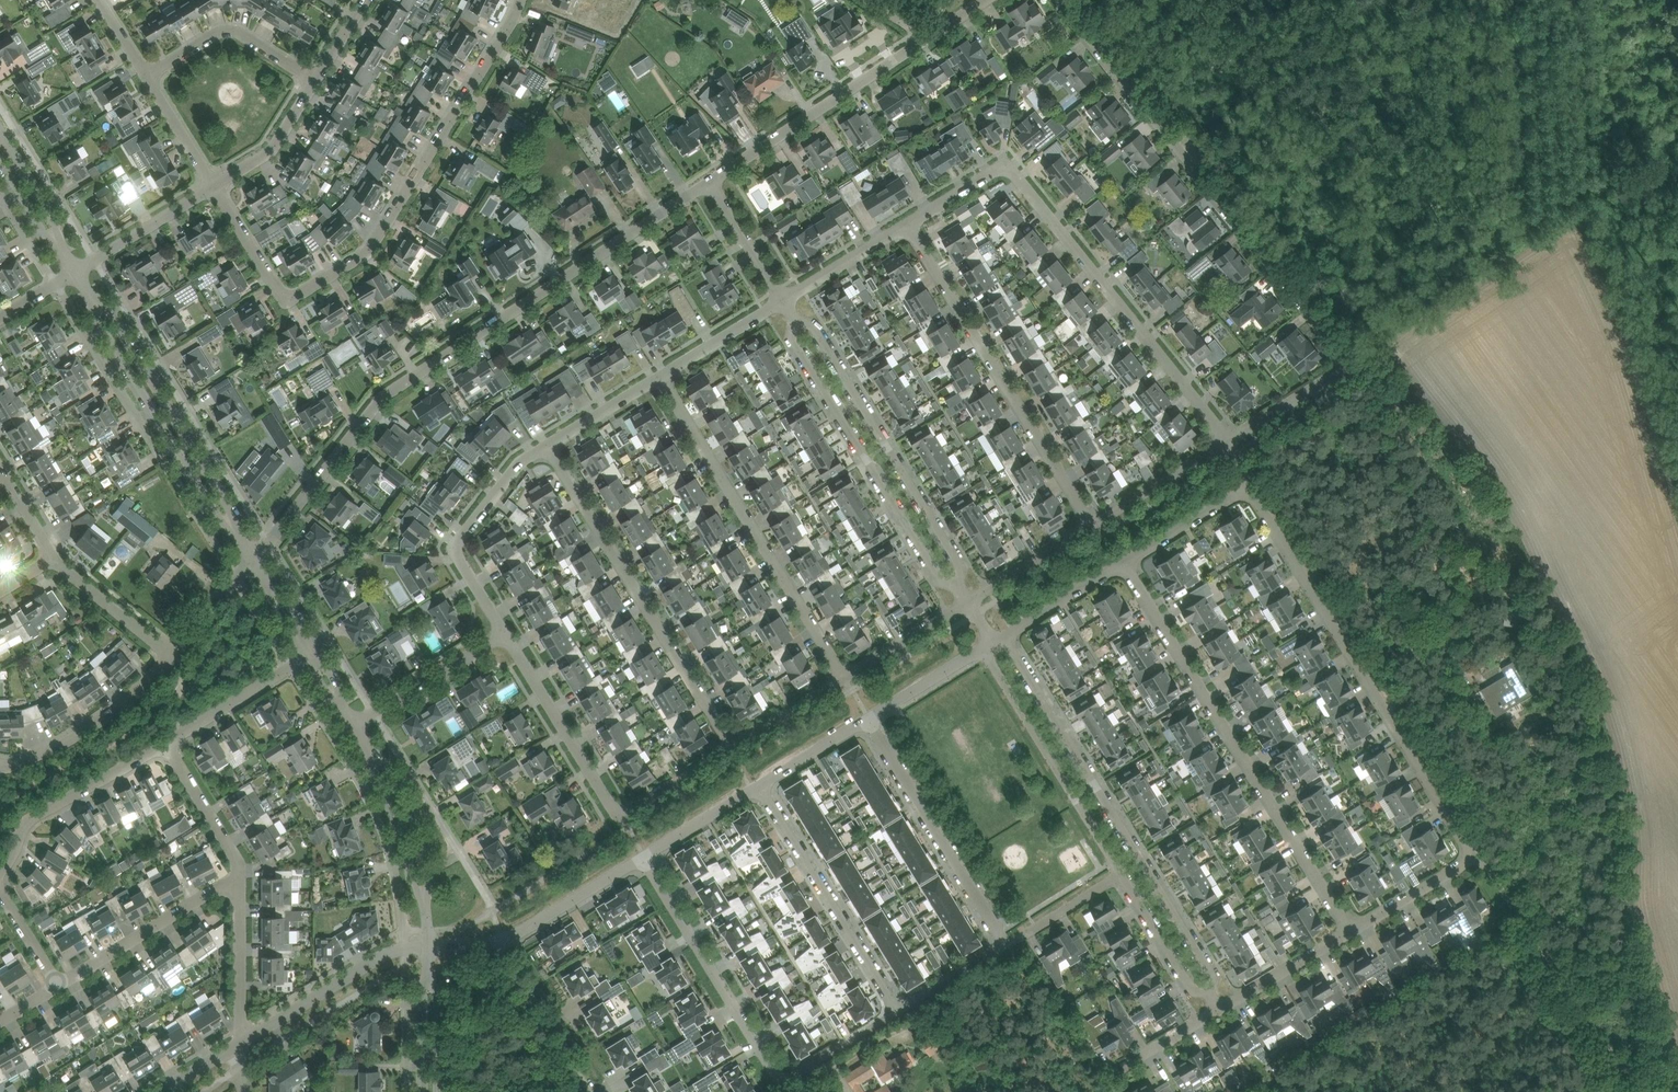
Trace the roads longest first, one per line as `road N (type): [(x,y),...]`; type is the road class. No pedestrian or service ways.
road 1 (residential): [(710,182),(388,394),(253,557)]
road 2 (residential): [(1229,440),(1319,377),(1326,343),(1058,0)]
road 3 (residential): [(1351,930),(1465,863),(1468,843),(1250,485)]
road 4 (residential): [(216,187),(281,294),(296,296),(368,250),(519,0)]
road 5 (residential): [(1351,930),(1113,563)]
road 6 (residential): [(1208,992),(1212,977),(1013,650),(993,641)]
road 7 (residential): [(642,858),(777,1075),(793,1076),(896,1011)]
road 8 (residential): [(896,1011),(1007,941),(868,719)]
road 9 (residential): [(844,679),(659,376)]
road 10 (residential): [(1229,440),(1001,168)]
road 11 (residential): [(734,747),(548,445)]
road 12 (residential): [(1082,525),(907,222)]
road 13 (residential): [(985,0),(710,182)]
road 14 (residential): [(956,583),(960,566),(812,324),(797,322)]
road 15 (residential): [(797,322),(792,336),(941,579),(956,583)]
road 16 (residential): [(993,641),(992,662),(1121,875)]
road 17 (residential): [(896,1011),(758,785)]
road 18 (tertiary): [(97,305),(222,521),(233,526)]
road 19 (tertiary): [(233,526),(108,312),(97,305)]
road 20 (residential): [(503,633),(456,548),(520,462),(548,445)]
road 21 (residential): [(623,813),(503,633)]
road 22 (residential): [(0,871),(35,814),(165,744)]
road 23 (residential): [(242,1040),(377,958),(428,940)]
road 24 (residential): [(59,983),(239,878)]
road 25 (residential): [(172,657),(74,735),(0,762)]
road 26 (residential): [(315,78),(225,24),(145,75)]
road 27 (residential): [(501,941),(598,1091)]
road 28 (residential): [(356,723),(503,633)]
road 29 (residential): [(1082,525),(1229,440)]
road 30 (residential): [(165,744),(306,654)]
road 31 (residential): [(642,858),(501,941)]
road 32 (residential): [(77,273),(216,187)]
road 33 (residential): [(242,1040),(239,878)]
road 34 (residential): [(1113,563),(1250,485)]
road 35 (residential): [(172,657),(53,557)]
road 36 (residential): [(1218,1010),(1351,930)]
road 37 (residential): [(239,878),(236,855),(165,744)]
road 38 (tertiary): [(424,896),(427,873),(402,797),(373,756)]
road 39 (residential): [(1121,875),(1193,989),(1208,992)]
road 40 (residential): [(216,187),(270,149),(315,78)]
road 41 (tertiary): [(373,756),(424,896)]
road 42 (residential): [(993,641),(868,719)]
road 43 (residential): [(844,679),(969,602)]
road 44 (residential): [(783,300),(907,222)]
road 45 (residential): [(659,376),(783,300)]
road 46 (residential): [(993,641),(1113,563)]
road 47 (residential): [(783,300),(710,182)]
road 48 (residential): [(758,785),(642,858)]
road 49 (residential): [(969,602),(1082,525)]
road 50 (residential): [(216,187),(145,75)]
road 51 (residential): [(548,445),(659,376)]
road 52 (residential): [(734,747),(844,679)]
road 53 (residential): [(623,813),(734,747)]
road 54 (residential): [(253,557),(172,657)]
road 55 (residential): [(868,719),(758,785)]
road 56 (residential): [(1110,1072),(1218,1010)]
road 57 (tertiary): [(57,241),(0,134)]

